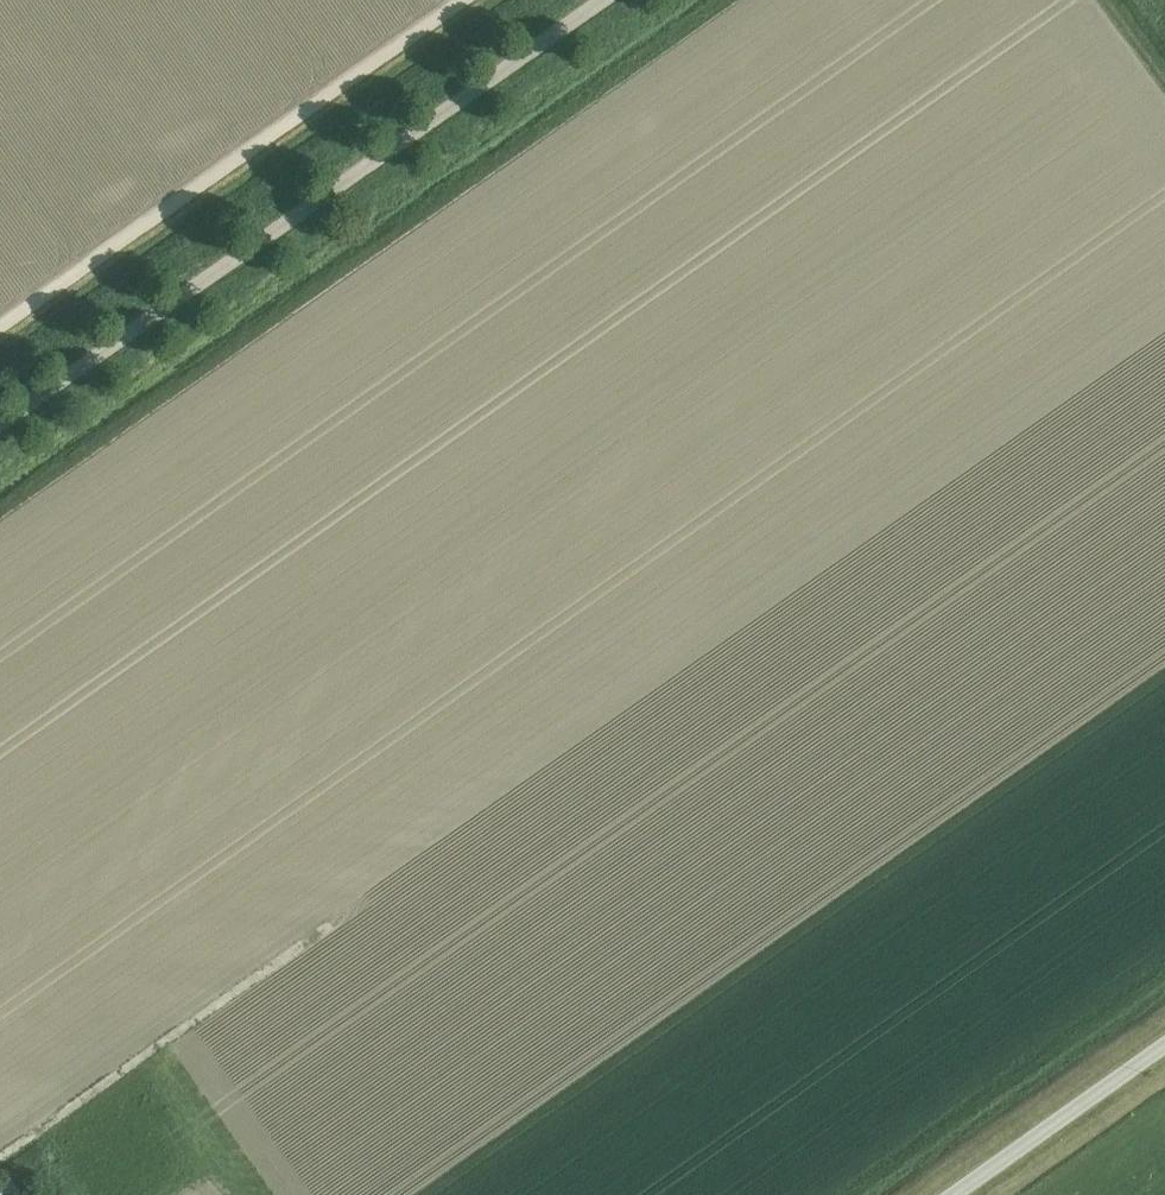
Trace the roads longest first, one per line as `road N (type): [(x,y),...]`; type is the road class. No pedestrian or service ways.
road 1 (unclassified): [(0,423),(600,0)]

